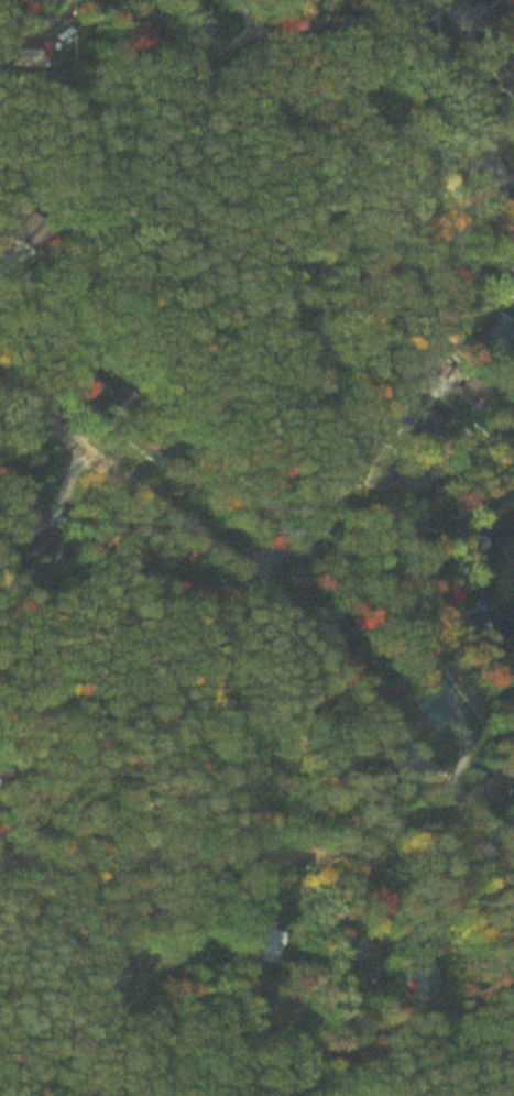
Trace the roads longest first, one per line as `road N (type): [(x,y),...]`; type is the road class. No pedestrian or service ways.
road 1 (track): [(513,826),(424,758),(261,573),(0,366)]
road 2 (track): [(261,573),(400,394),(459,228),(483,105),(384,0)]
road 3 (track): [(513,854),(0,852)]
road 4 (track): [(442,284),(392,157),(229,22)]

